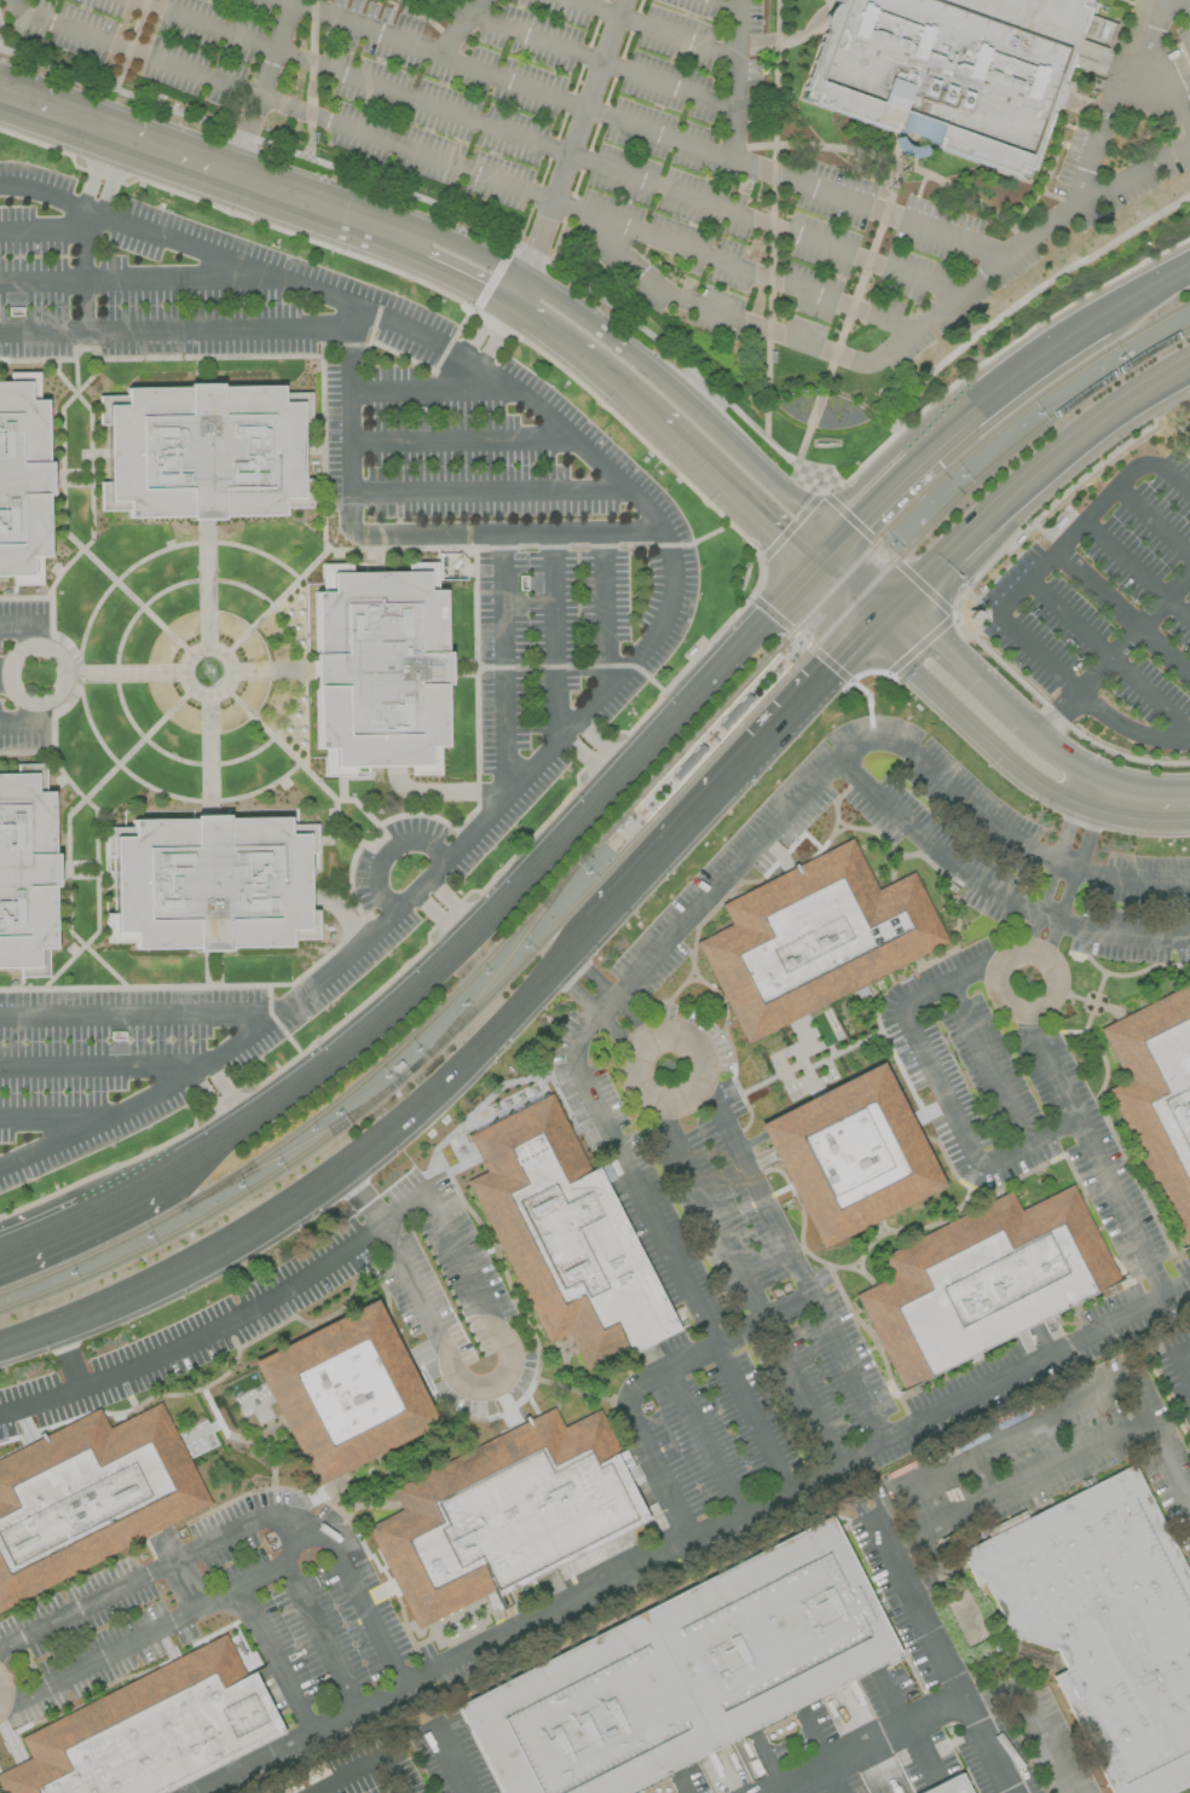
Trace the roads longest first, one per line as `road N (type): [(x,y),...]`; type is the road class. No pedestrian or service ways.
road 1 (primary): [(0,1347),(148,1289),(308,1196),(421,1107),(584,939)]
road 2 (primary): [(714,676),(452,958),(249,1122)]
road 3 (primary): [(584,939),(868,631)]
road 4 (primary): [(897,601),(1084,430),(1189,362)]
road 5 (primary): [(1065,336),(896,474),(836,542)]
road 6 (tertiary): [(412,239),(144,146)]
road 7 (tertiary): [(646,411),(807,573)]
road 8 (tertiary): [(836,542),(675,386)]
road 9 (tertiary): [(1040,735),(897,601)]
road 10 (tertiary): [(868,631),(1011,765)]
road 11 (tertiary): [(675,386),(524,278)]
road 12 (tertiary): [(510,305),(646,411)]
road 13 (tertiary): [(144,146),(0,97)]
road 14 (primary): [(807,573),(714,676)]
road 15 (tertiary): [(524,278),(432,232),(412,239)]

